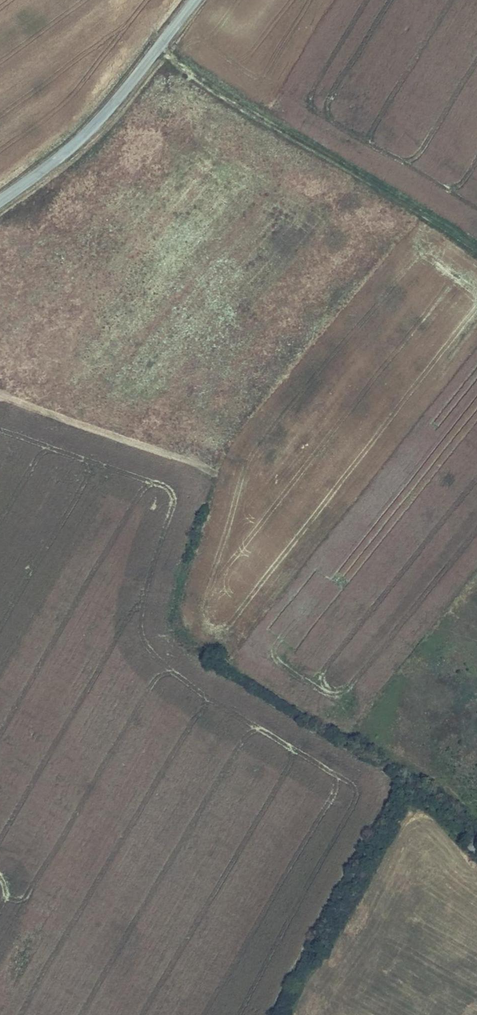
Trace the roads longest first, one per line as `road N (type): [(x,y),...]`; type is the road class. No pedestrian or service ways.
road 1 (track): [(161,44),(229,97),(476,248)]
road 2 (unclassified): [(196,0),(89,132),(0,201)]

